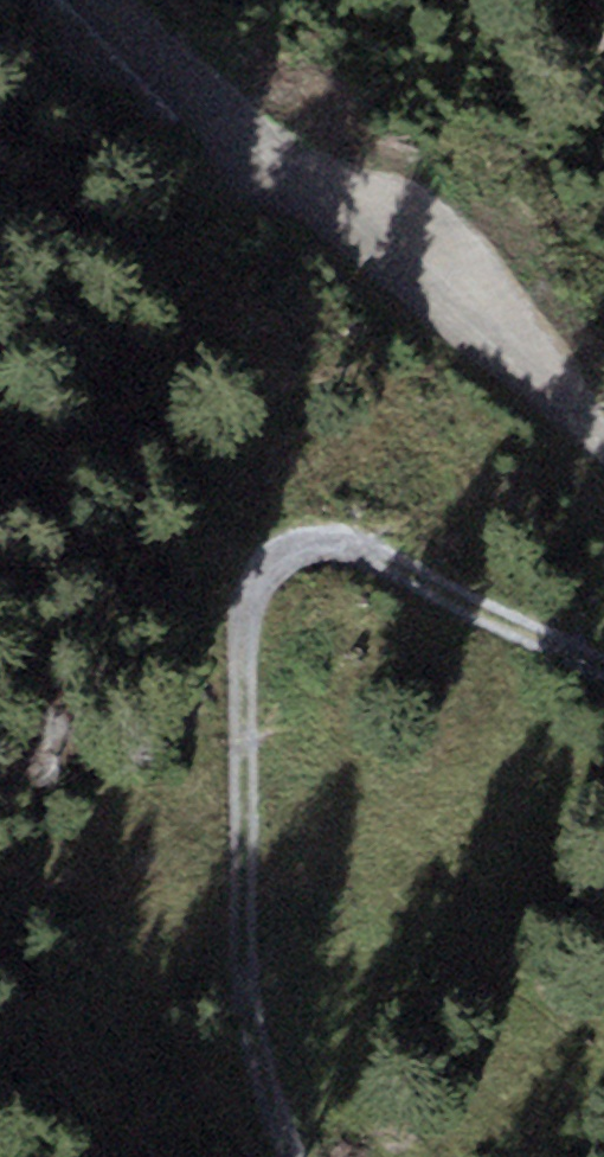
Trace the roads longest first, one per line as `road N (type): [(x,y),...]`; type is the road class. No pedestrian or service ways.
road 1 (track): [(295,1156),(255,1013),(242,671),(254,569),(341,541),(603,672)]
road 2 (track): [(125,0),(248,137),(603,445)]

